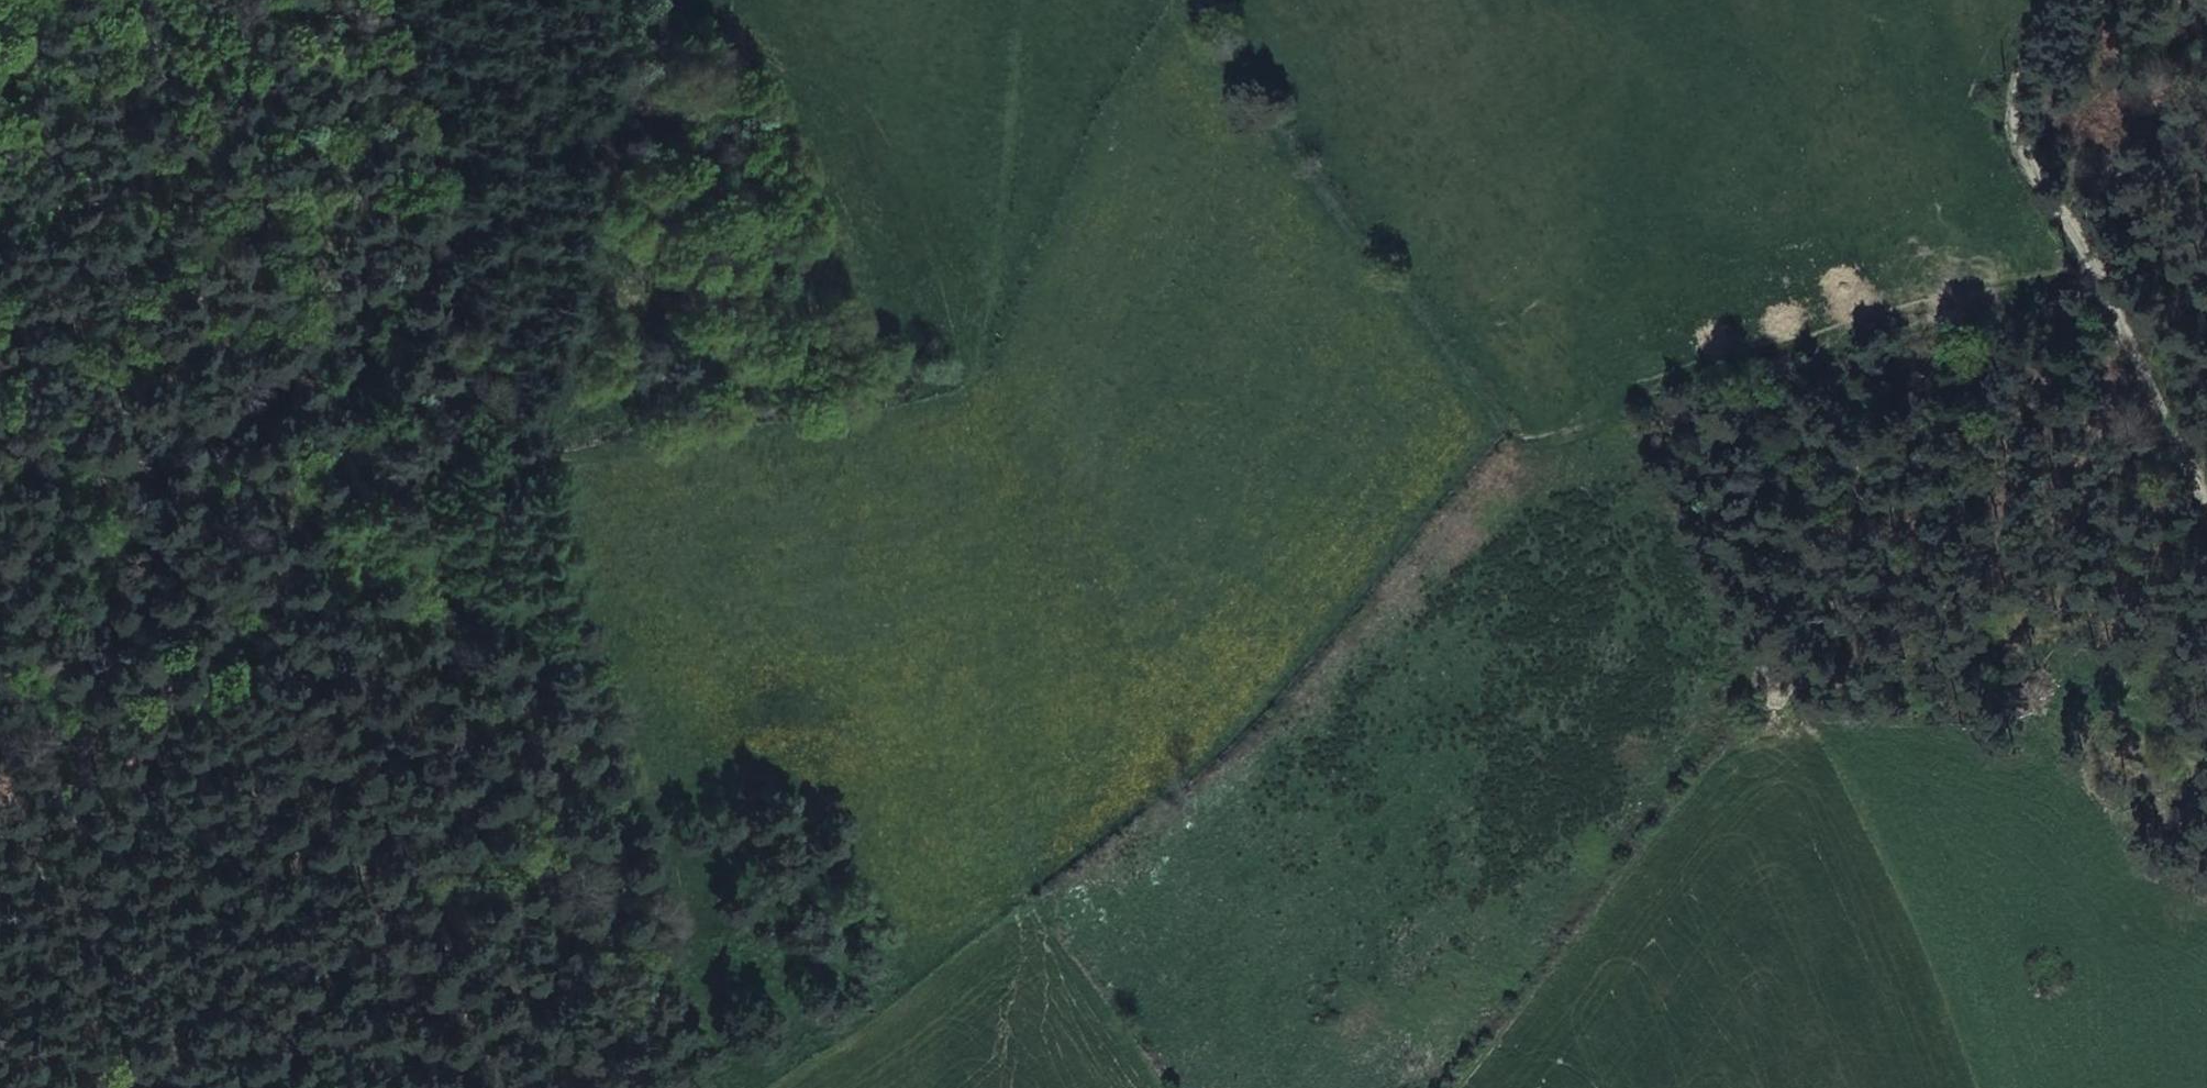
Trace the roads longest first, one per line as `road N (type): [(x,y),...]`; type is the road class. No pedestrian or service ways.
road 1 (unclassified): [(2206,529),(2134,340),(2027,148),(2024,103),(2038,62),(2083,0)]
road 2 (track): [(0,796),(77,945),(125,1087)]

